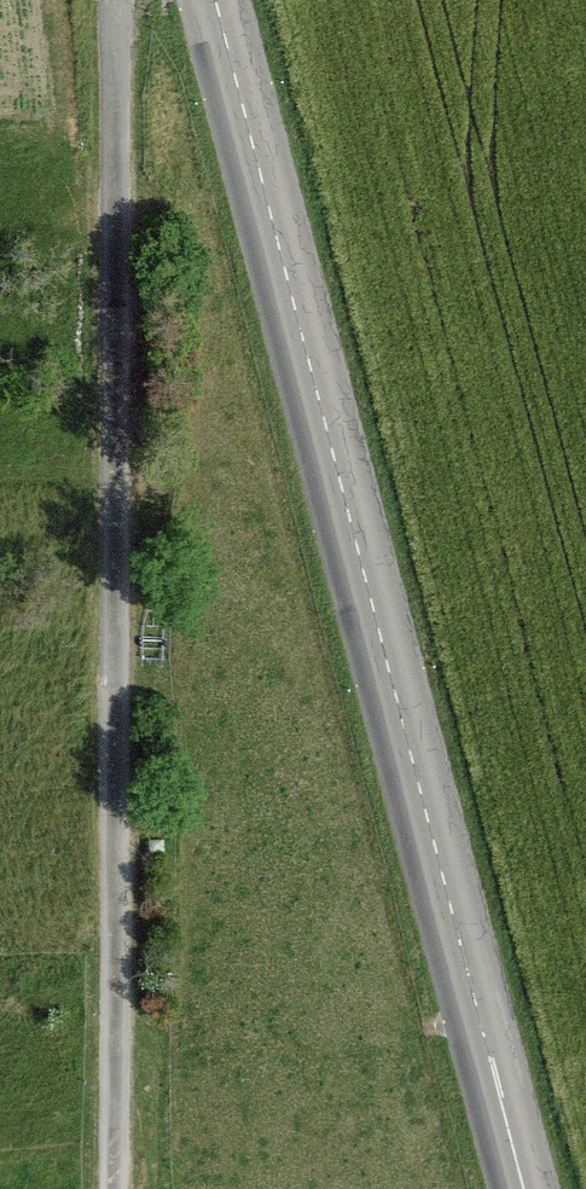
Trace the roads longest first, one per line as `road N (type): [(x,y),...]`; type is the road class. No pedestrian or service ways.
road 1 (secondary): [(216,0),(526,1188)]
road 2 (track): [(113,1188),(117,0)]

